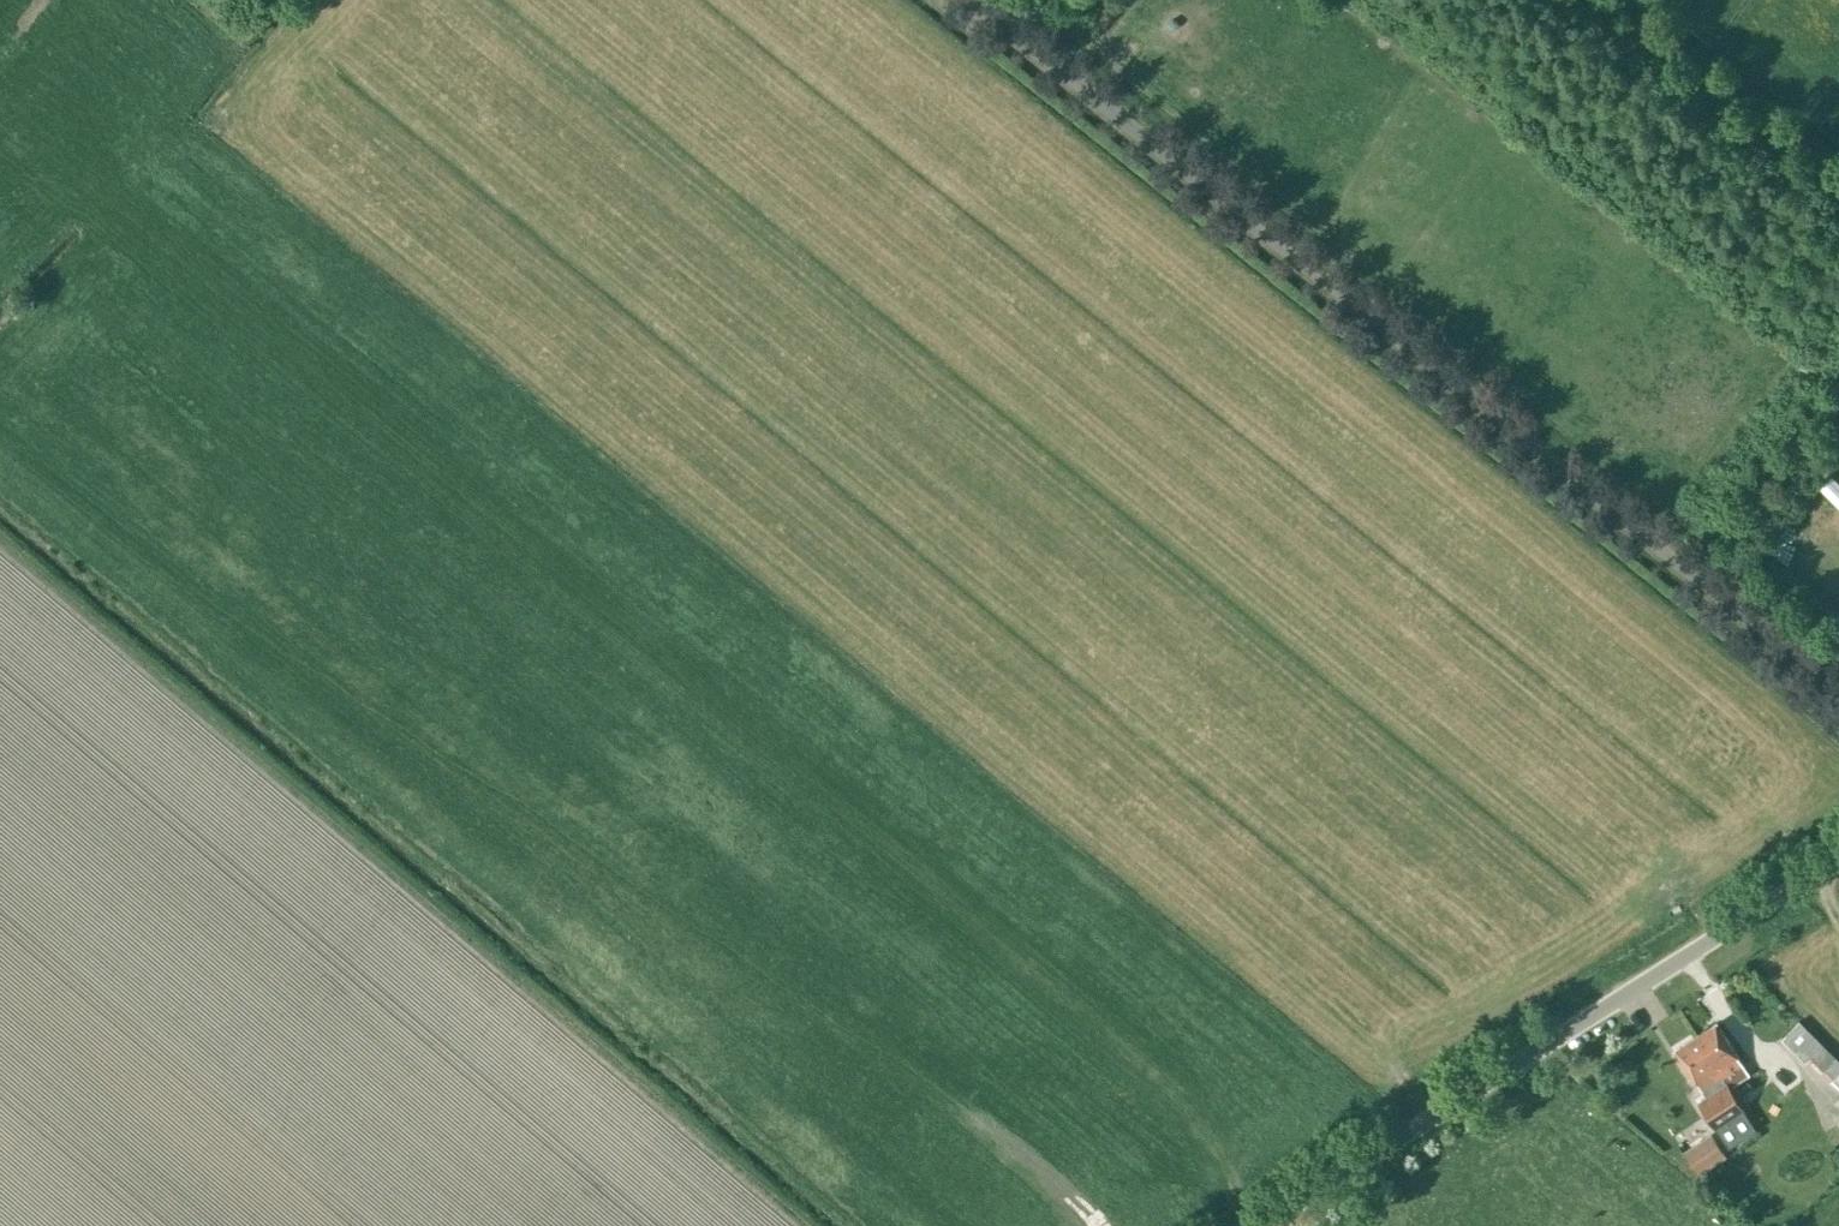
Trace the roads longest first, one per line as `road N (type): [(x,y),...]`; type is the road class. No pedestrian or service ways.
road 1 (unclassified): [(972,0),(1838,695)]
road 2 (unclassified): [(1258,1225),(1838,859)]

